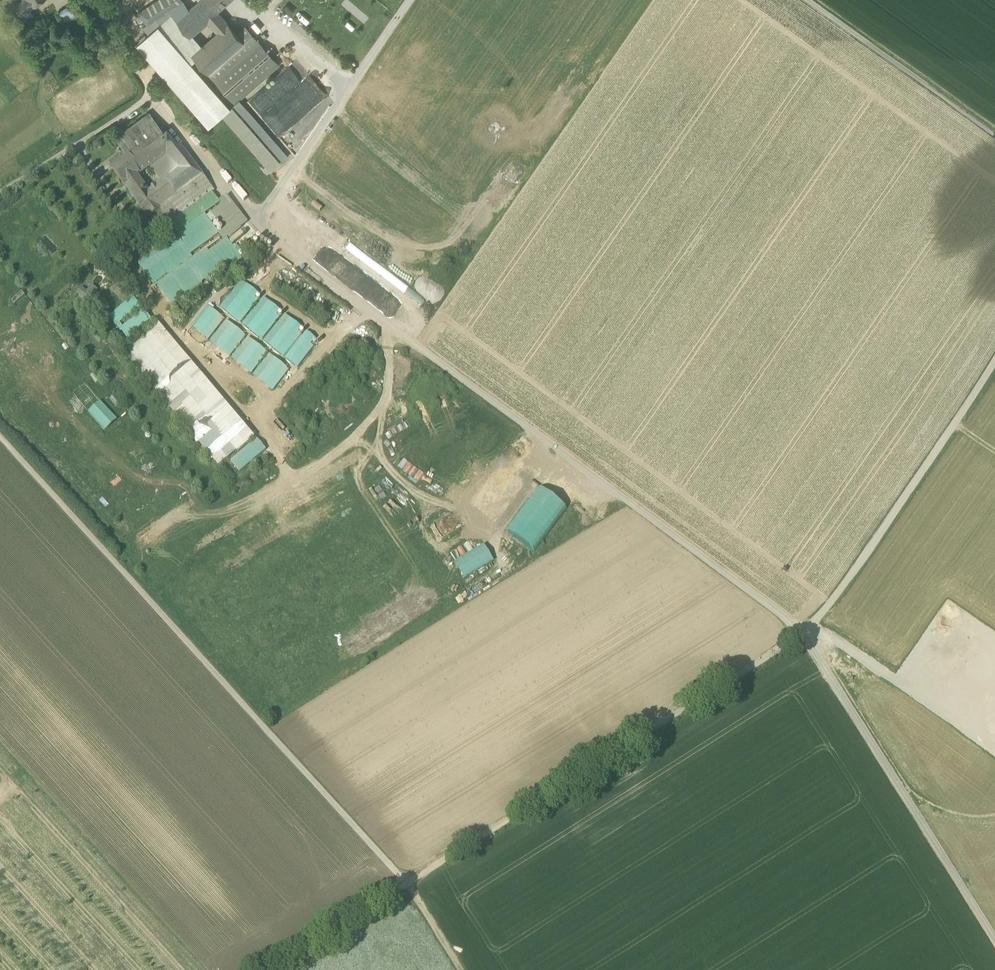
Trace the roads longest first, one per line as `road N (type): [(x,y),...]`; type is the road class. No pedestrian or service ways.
road 1 (track): [(804,635),(252,224)]
road 2 (track): [(268,969),(804,635)]
road 3 (track): [(0,434),(406,884)]
road 4 (unclassified): [(409,0),(252,224),(153,94)]
road 5 (track): [(994,940),(804,635)]
road 6 (track): [(804,635),(994,362)]
road 7 (track): [(994,135),(805,0)]
road 8 (unclassified): [(153,94),(0,193)]

